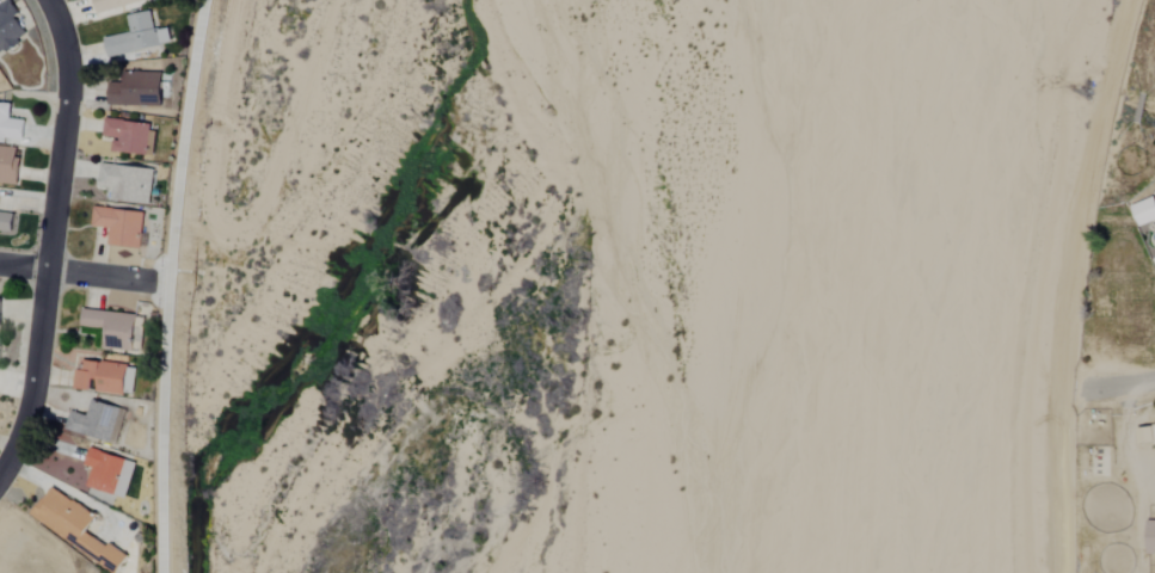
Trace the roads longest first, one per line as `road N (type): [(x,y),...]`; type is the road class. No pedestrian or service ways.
road 1 (residential): [(0,476),(32,388),(72,70),(49,0)]
road 2 (residential): [(170,285),(0,267)]

